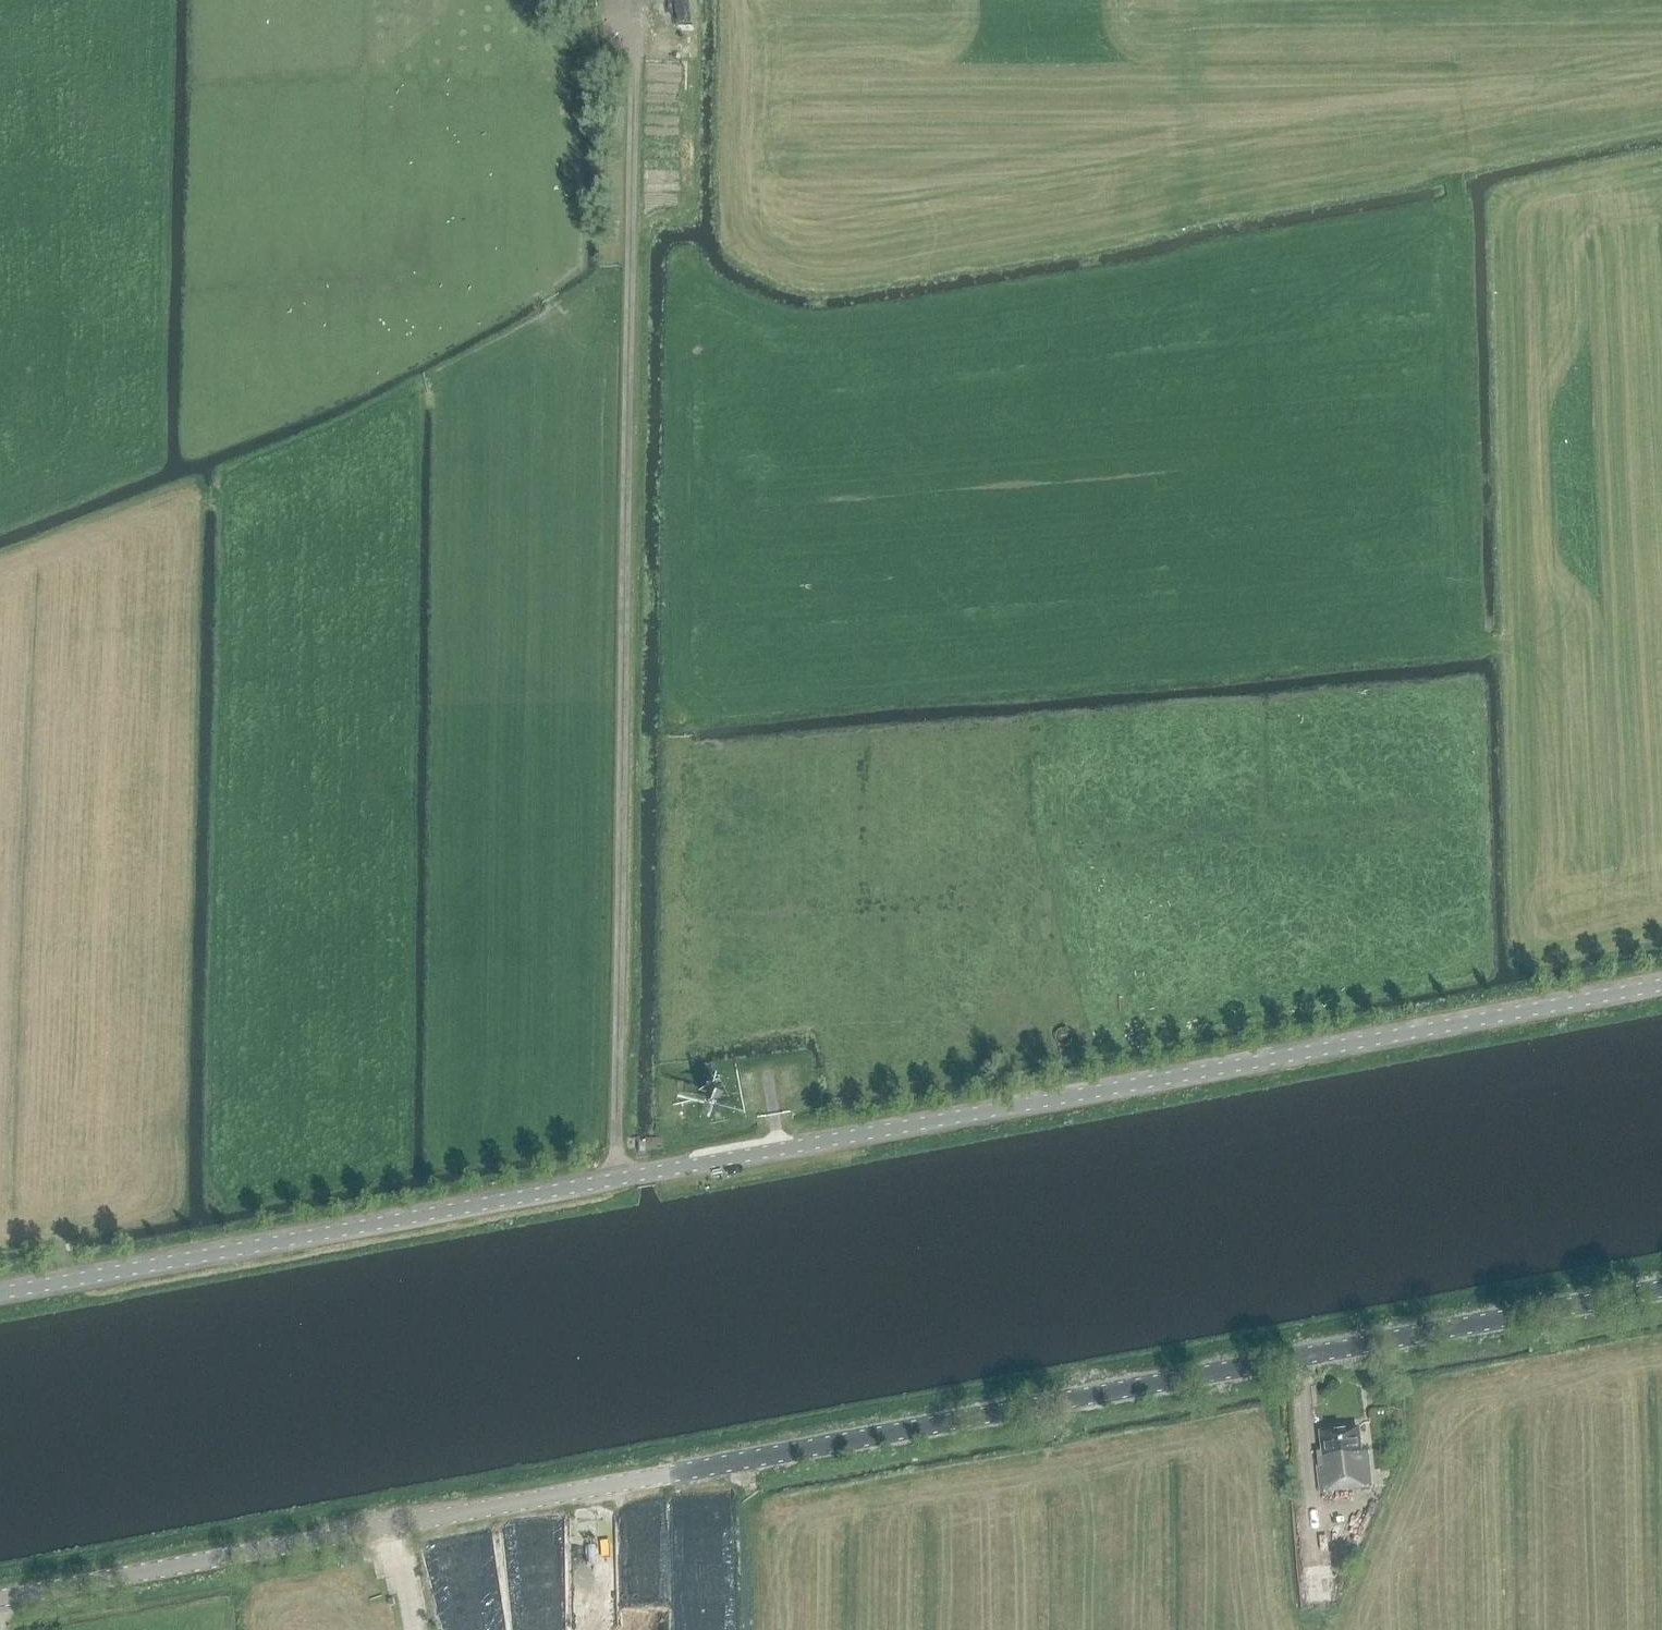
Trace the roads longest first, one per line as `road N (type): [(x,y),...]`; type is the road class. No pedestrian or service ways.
road 1 (tertiary): [(0,1296),(1661,982)]
road 2 (tertiary): [(0,1598),(1661,1288)]

